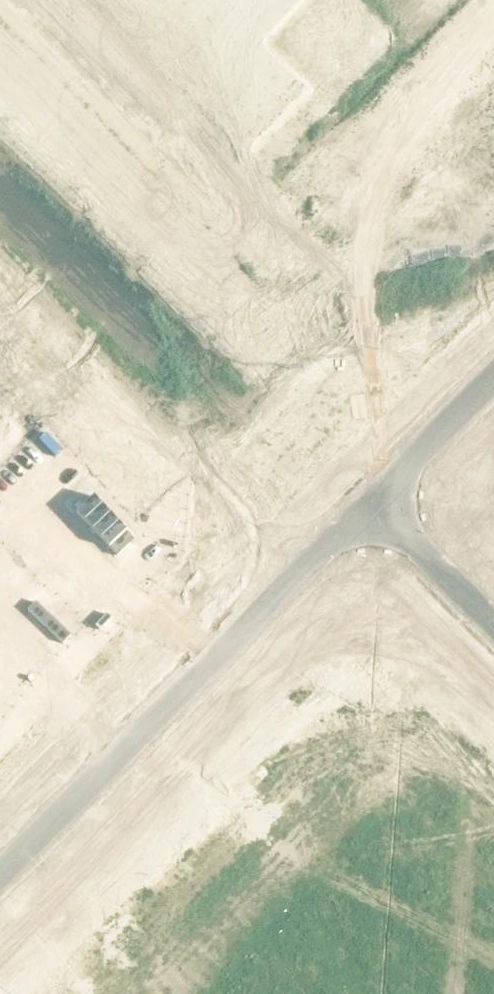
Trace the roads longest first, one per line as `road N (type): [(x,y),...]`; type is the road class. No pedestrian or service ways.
road 1 (unclassified): [(0,927),(341,580)]
road 2 (unclassified): [(293,534),(0,826)]
road 3 (unclassified): [(341,580),(493,727)]
road 4 (unclassified): [(493,333),(349,479)]
road 5 (unclassified): [(493,627),(395,525)]
road 6 (unclassified): [(395,525),(493,425)]

